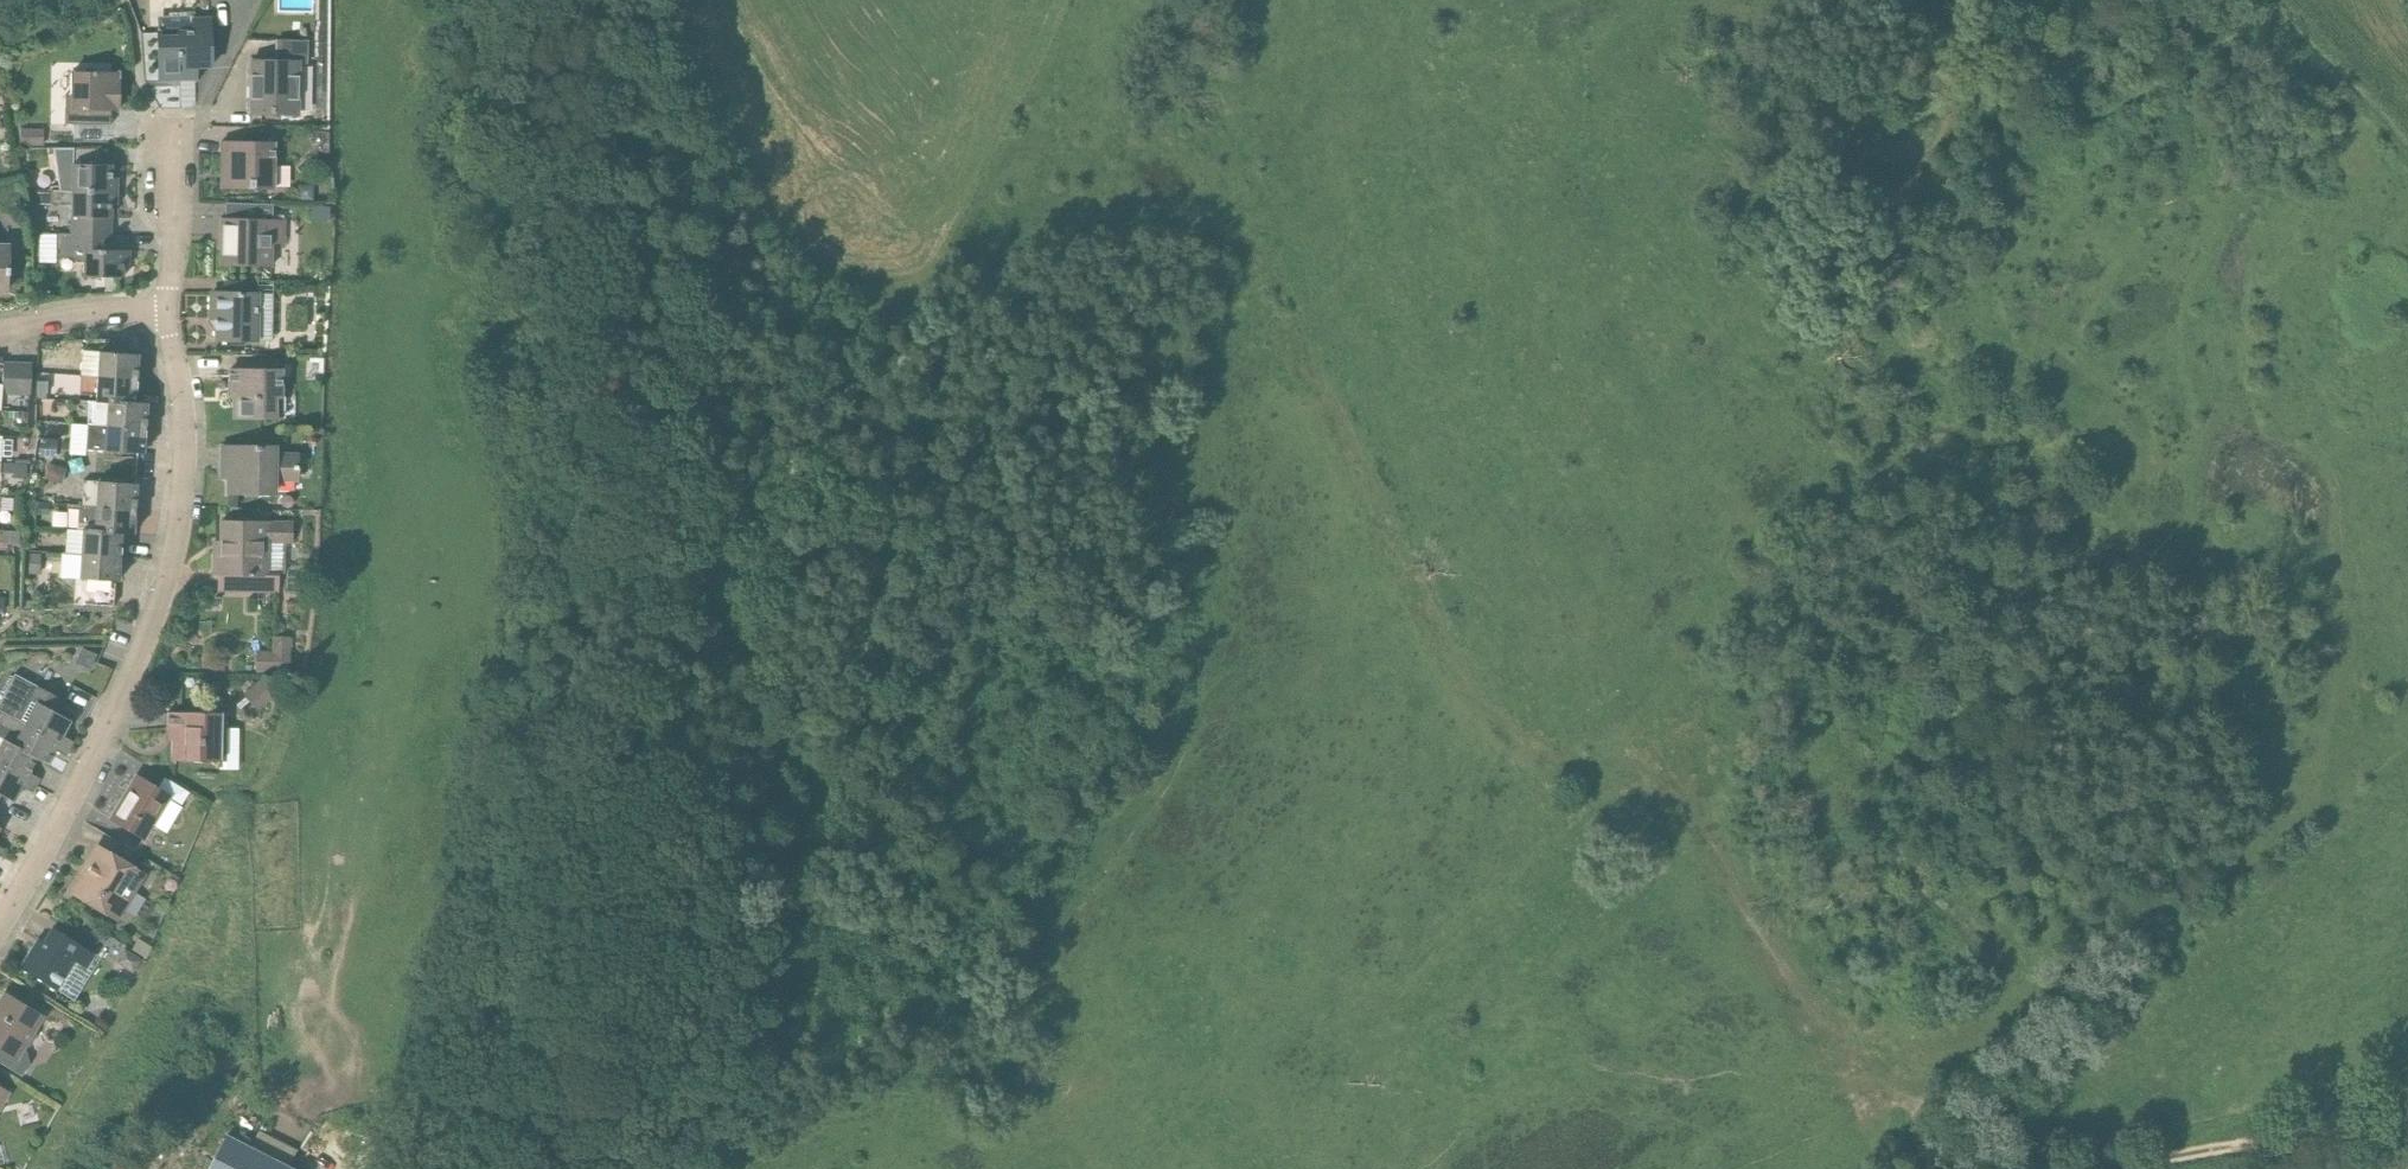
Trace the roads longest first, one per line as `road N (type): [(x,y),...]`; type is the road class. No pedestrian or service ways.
road 1 (residential): [(0,928),(132,675),(174,561),(185,456),(169,305)]
road 2 (track): [(2193,1152),(2407,1123)]
road 3 (residential): [(169,305),(179,117)]
road 4 (residential): [(0,328),(169,305)]

